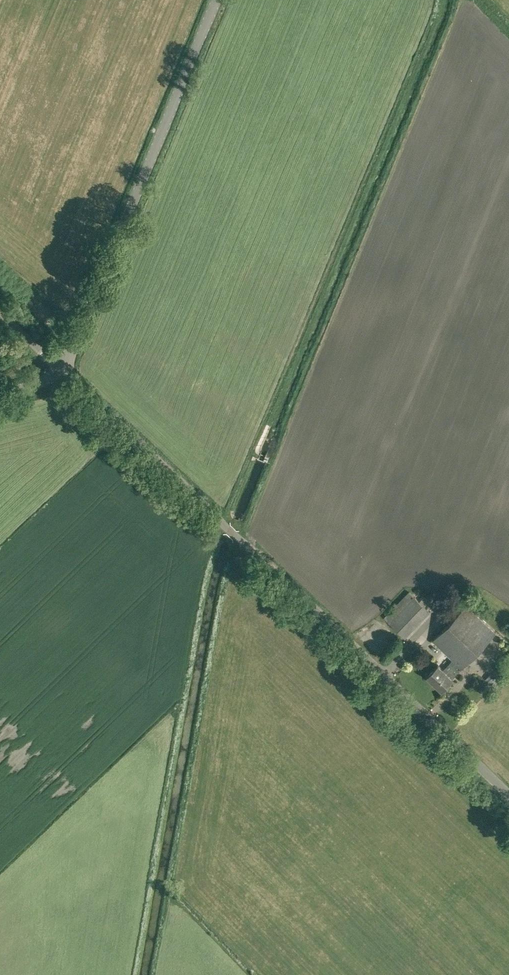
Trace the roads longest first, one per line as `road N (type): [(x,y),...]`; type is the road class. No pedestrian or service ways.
road 1 (unclassified): [(508,794),(63,370)]
road 2 (tertiary): [(63,370),(212,0)]

